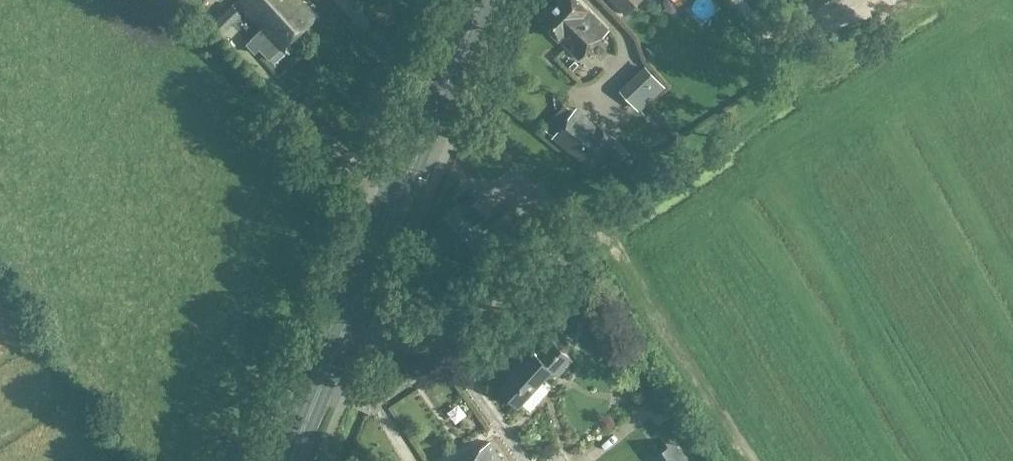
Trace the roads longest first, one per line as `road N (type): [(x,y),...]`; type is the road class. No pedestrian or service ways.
road 1 (primary): [(291,460),(481,0)]

